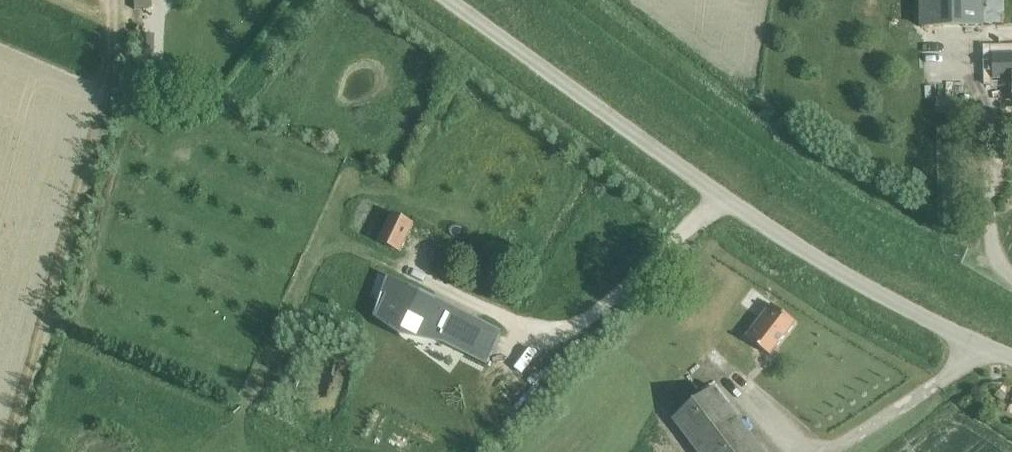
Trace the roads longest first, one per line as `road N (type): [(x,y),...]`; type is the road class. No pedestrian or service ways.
road 1 (unclassified): [(1011,359),(893,303),(749,216),(451,0)]
road 2 (unclassified): [(1011,274),(994,250),(991,225),(991,81)]

